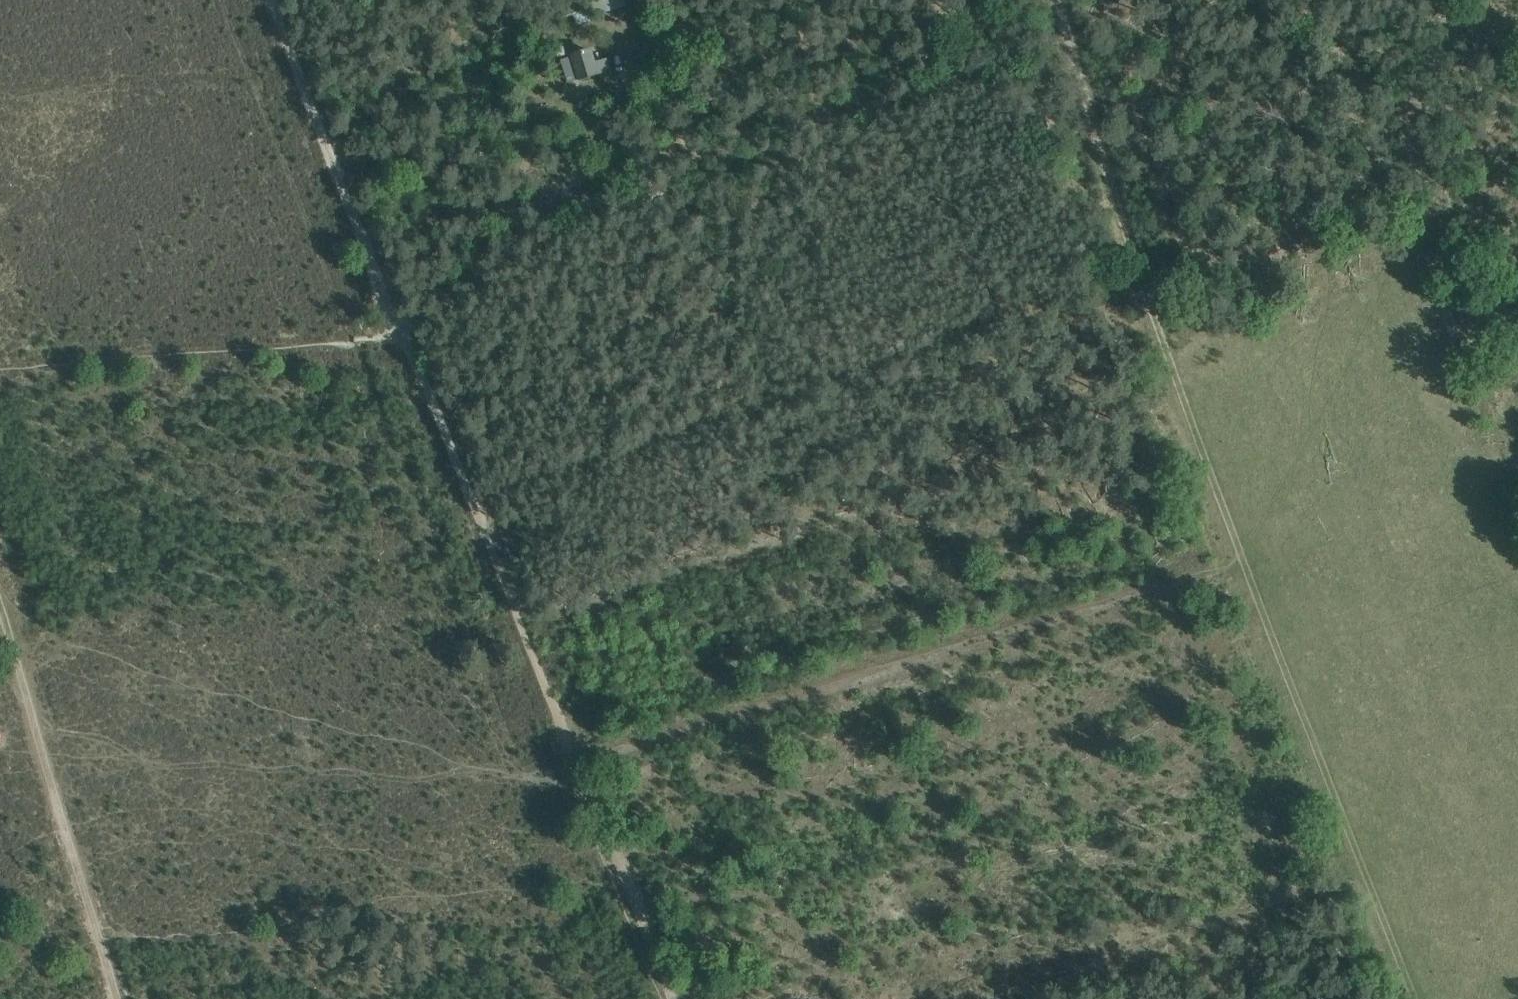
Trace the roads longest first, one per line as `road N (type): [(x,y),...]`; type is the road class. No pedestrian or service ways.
road 1 (track): [(124,998),(0,601)]
road 2 (track): [(0,368),(406,339)]

